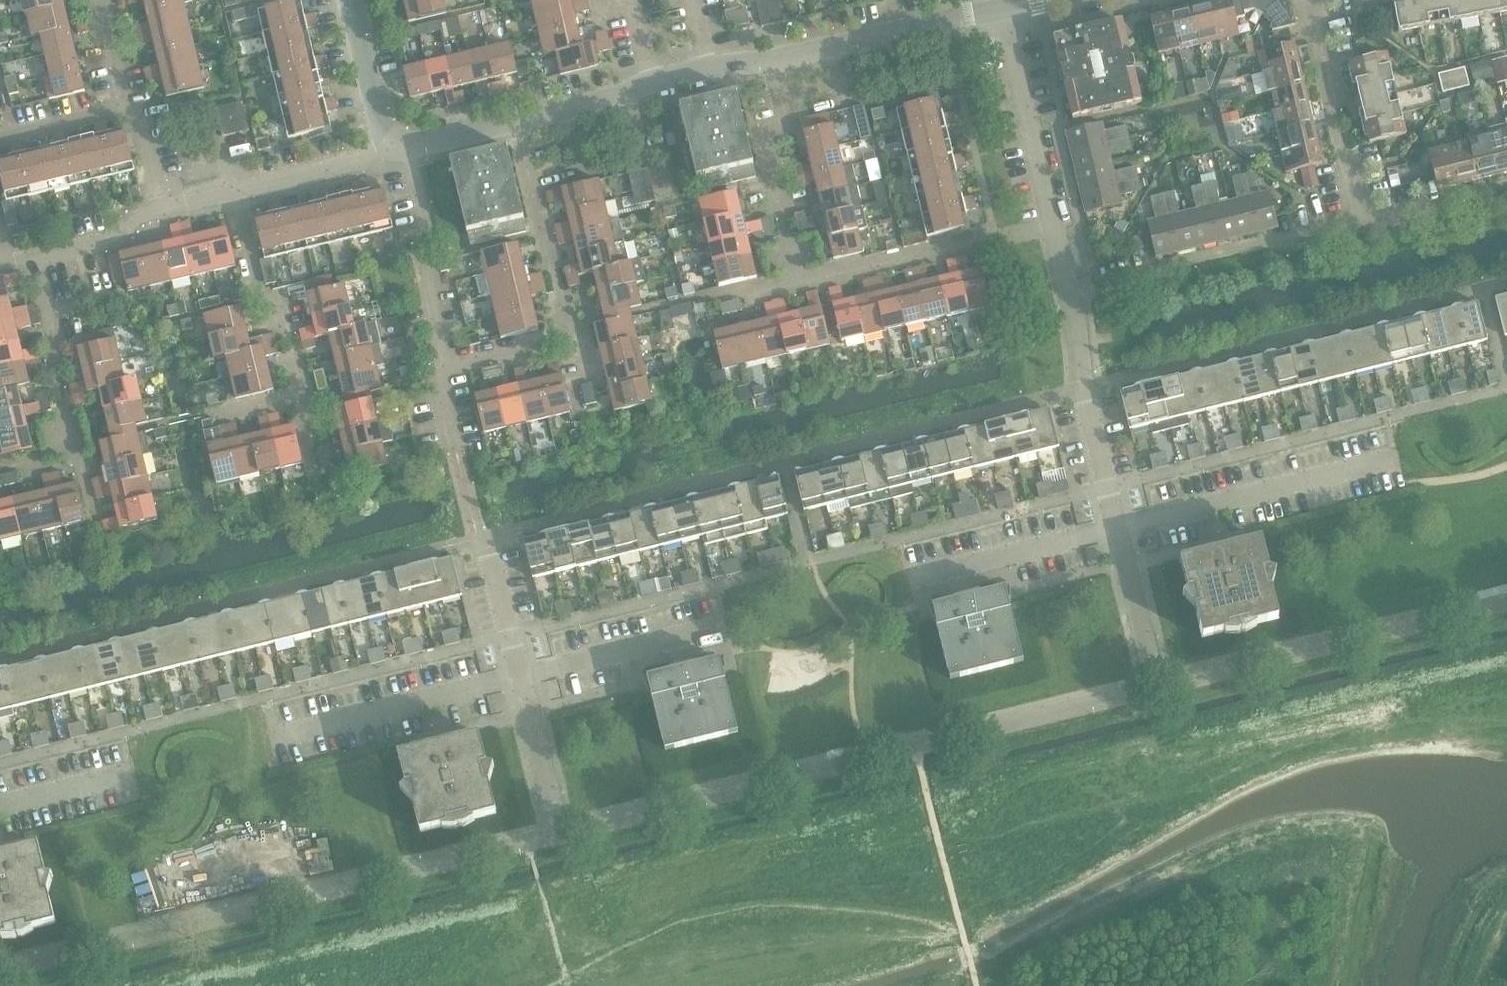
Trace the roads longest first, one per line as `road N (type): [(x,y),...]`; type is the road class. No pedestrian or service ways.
road 1 (residential): [(559,834),(1154,688)]
road 2 (residential): [(0,971),(559,834)]
road 3 (residential): [(1070,295),(1366,220),(1340,150),(1308,0)]
road 4 (residential): [(1053,225),(798,285),(766,143),(787,122),(775,61)]
road 5 (residential): [(1154,688),(1082,389),(1070,295)]
road 6 (residential): [(1154,688),(1506,603)]
road 7 (residential): [(559,834),(490,557),(478,539)]
road 8 (residential): [(775,61),(1002,11)]
road 9 (residential): [(445,368),(407,147)]
road 10 (residential): [(569,338),(518,123)]
road 11 (residential): [(1053,225),(1002,11)]
road 12 (residential): [(302,393),(287,334),(266,318),(236,192)]
road 13 (residential): [(236,192),(359,162),(388,147)]
road 14 (residential): [(388,147),(349,0)]
road 15 (residential): [(31,260),(112,242),(130,219),(162,211)]
road 16 (residential): [(518,123),(652,83)]
road 17 (residential): [(0,141),(127,107)]
road 18 (residential): [(652,83),(634,5),(597,13),(594,0)]
road 19 (residential): [(445,368),(569,338)]

